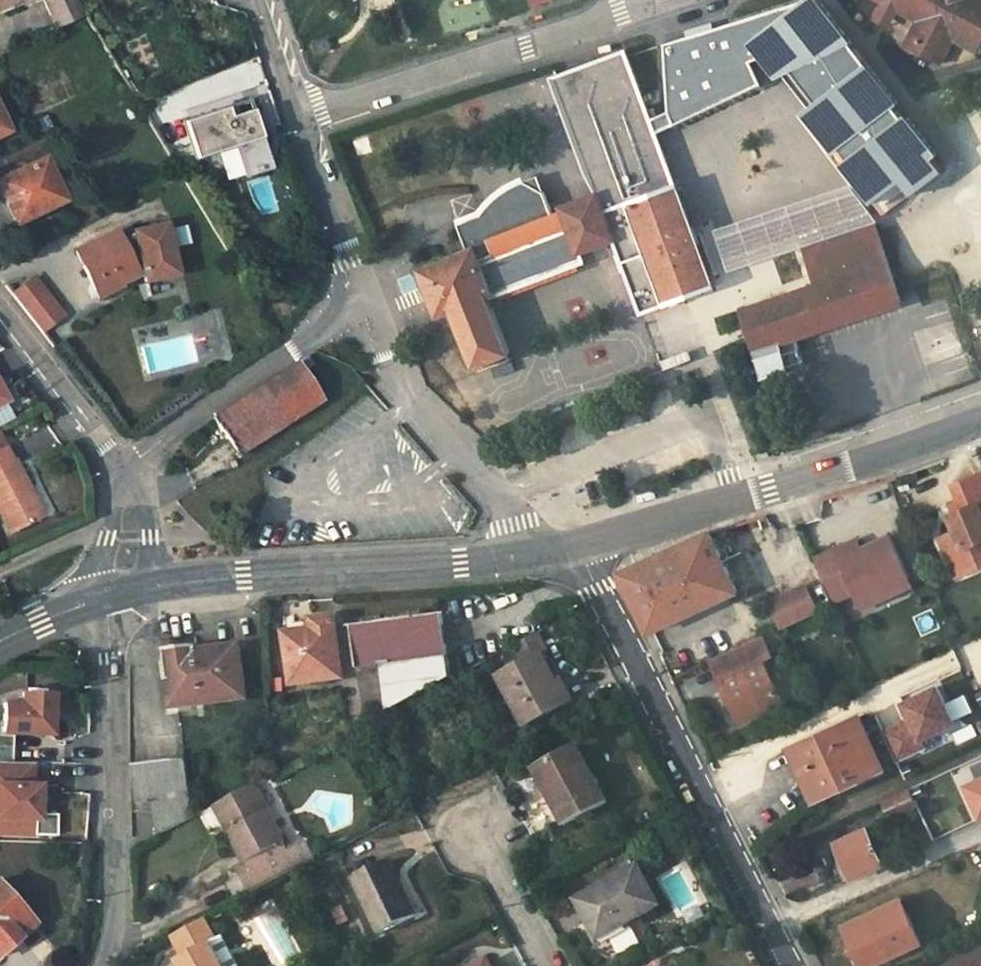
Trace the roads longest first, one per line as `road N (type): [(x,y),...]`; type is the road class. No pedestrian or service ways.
road 1 (residential): [(557,555),(585,567),(613,617),(789,965)]
road 2 (tertiary): [(980,418),(557,555)]
road 3 (tertiary): [(557,555),(153,583)]
road 4 (unclassified): [(103,965),(114,887),(104,595)]
road 5 (residential): [(639,11),(301,122)]
road 6 (residential): [(124,471),(335,321),(355,296)]
road 7 (residential): [(502,497),(413,403),(376,312),(355,296)]
road 8 (unclassified): [(124,471),(0,309)]
road 9 (residential): [(301,122),(355,296)]
road 10 (residential): [(470,818),(550,965)]
road 11 (residential): [(258,0),(301,122)]
road 12 (unclassified): [(124,471),(104,595)]
road 13 (unclassified): [(153,583),(147,506),(124,471)]

